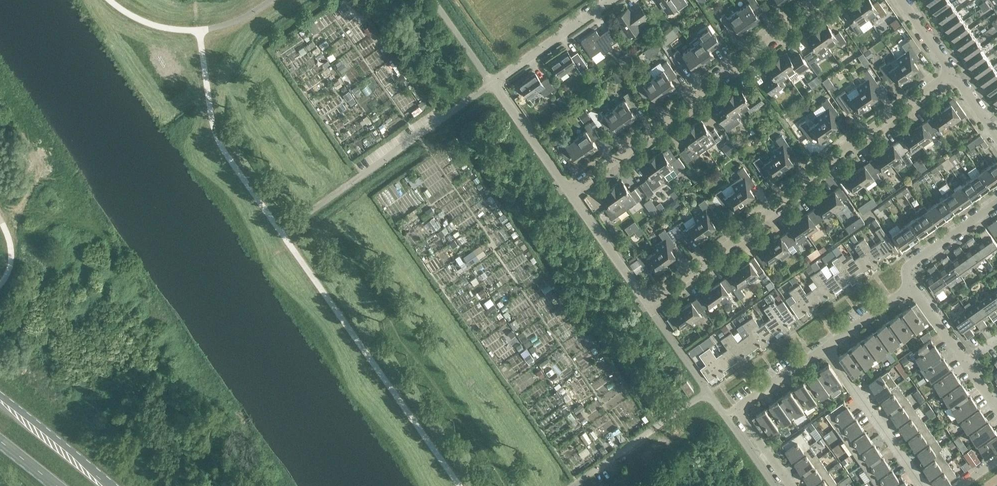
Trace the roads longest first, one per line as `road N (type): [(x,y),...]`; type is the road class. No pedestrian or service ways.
road 1 (residential): [(565,187),(647,303),(949,67)]
road 2 (residential): [(565,187),(834,0)]
road 3 (residential): [(565,187),(490,82),(612,0)]
road 4 (residential): [(792,485),(738,412),(824,350)]
road 5 (residential): [(920,485),(824,350)]
road 6 (trunk): [(110,485),(0,397)]
road 7 (residential): [(911,289),(913,265),(996,204)]

